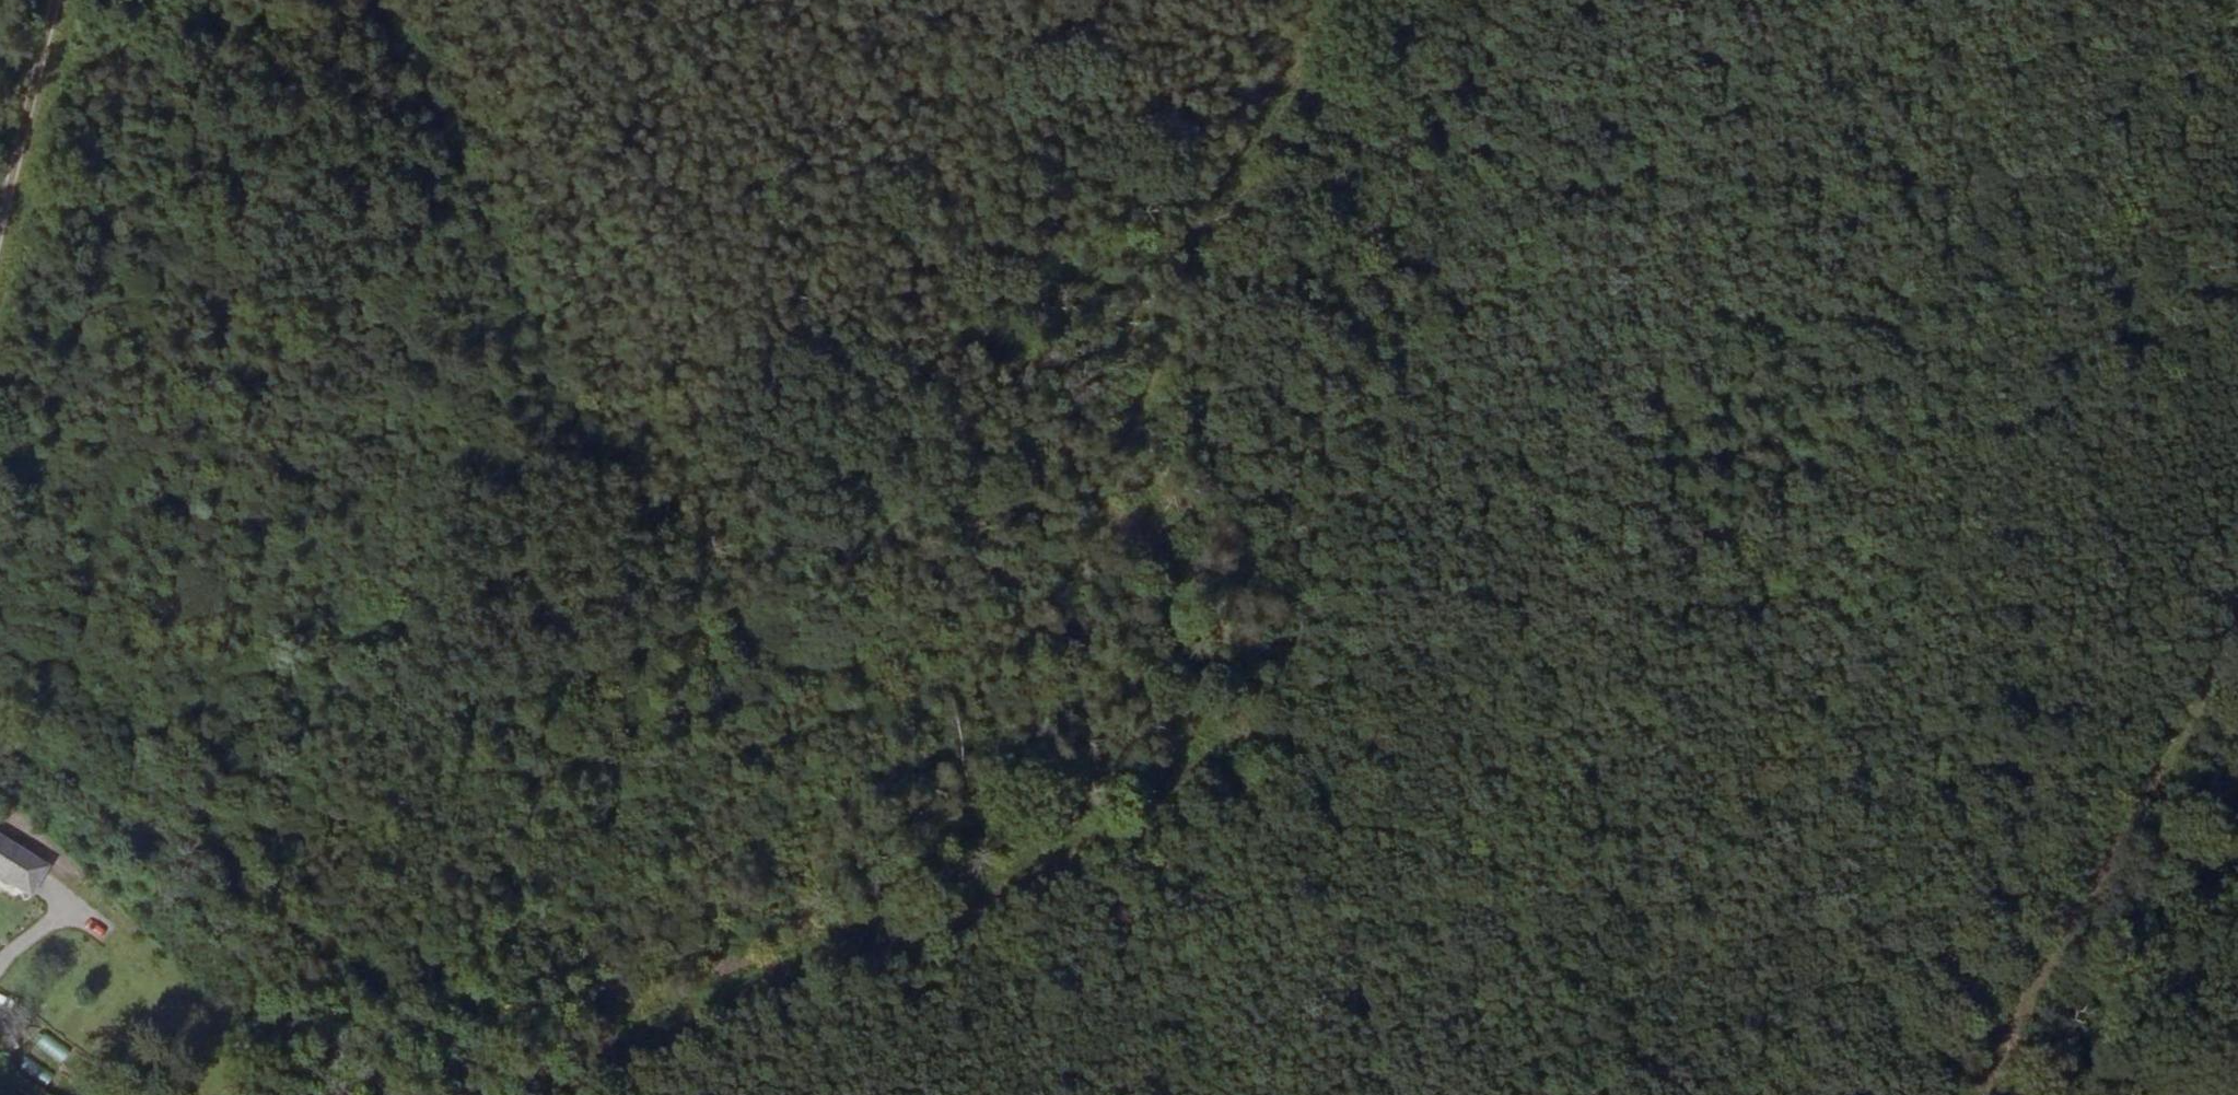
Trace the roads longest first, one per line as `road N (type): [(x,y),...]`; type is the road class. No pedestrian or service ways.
road 1 (track): [(1983,1094),(2237,623)]
road 2 (track): [(0,246),(58,0)]

